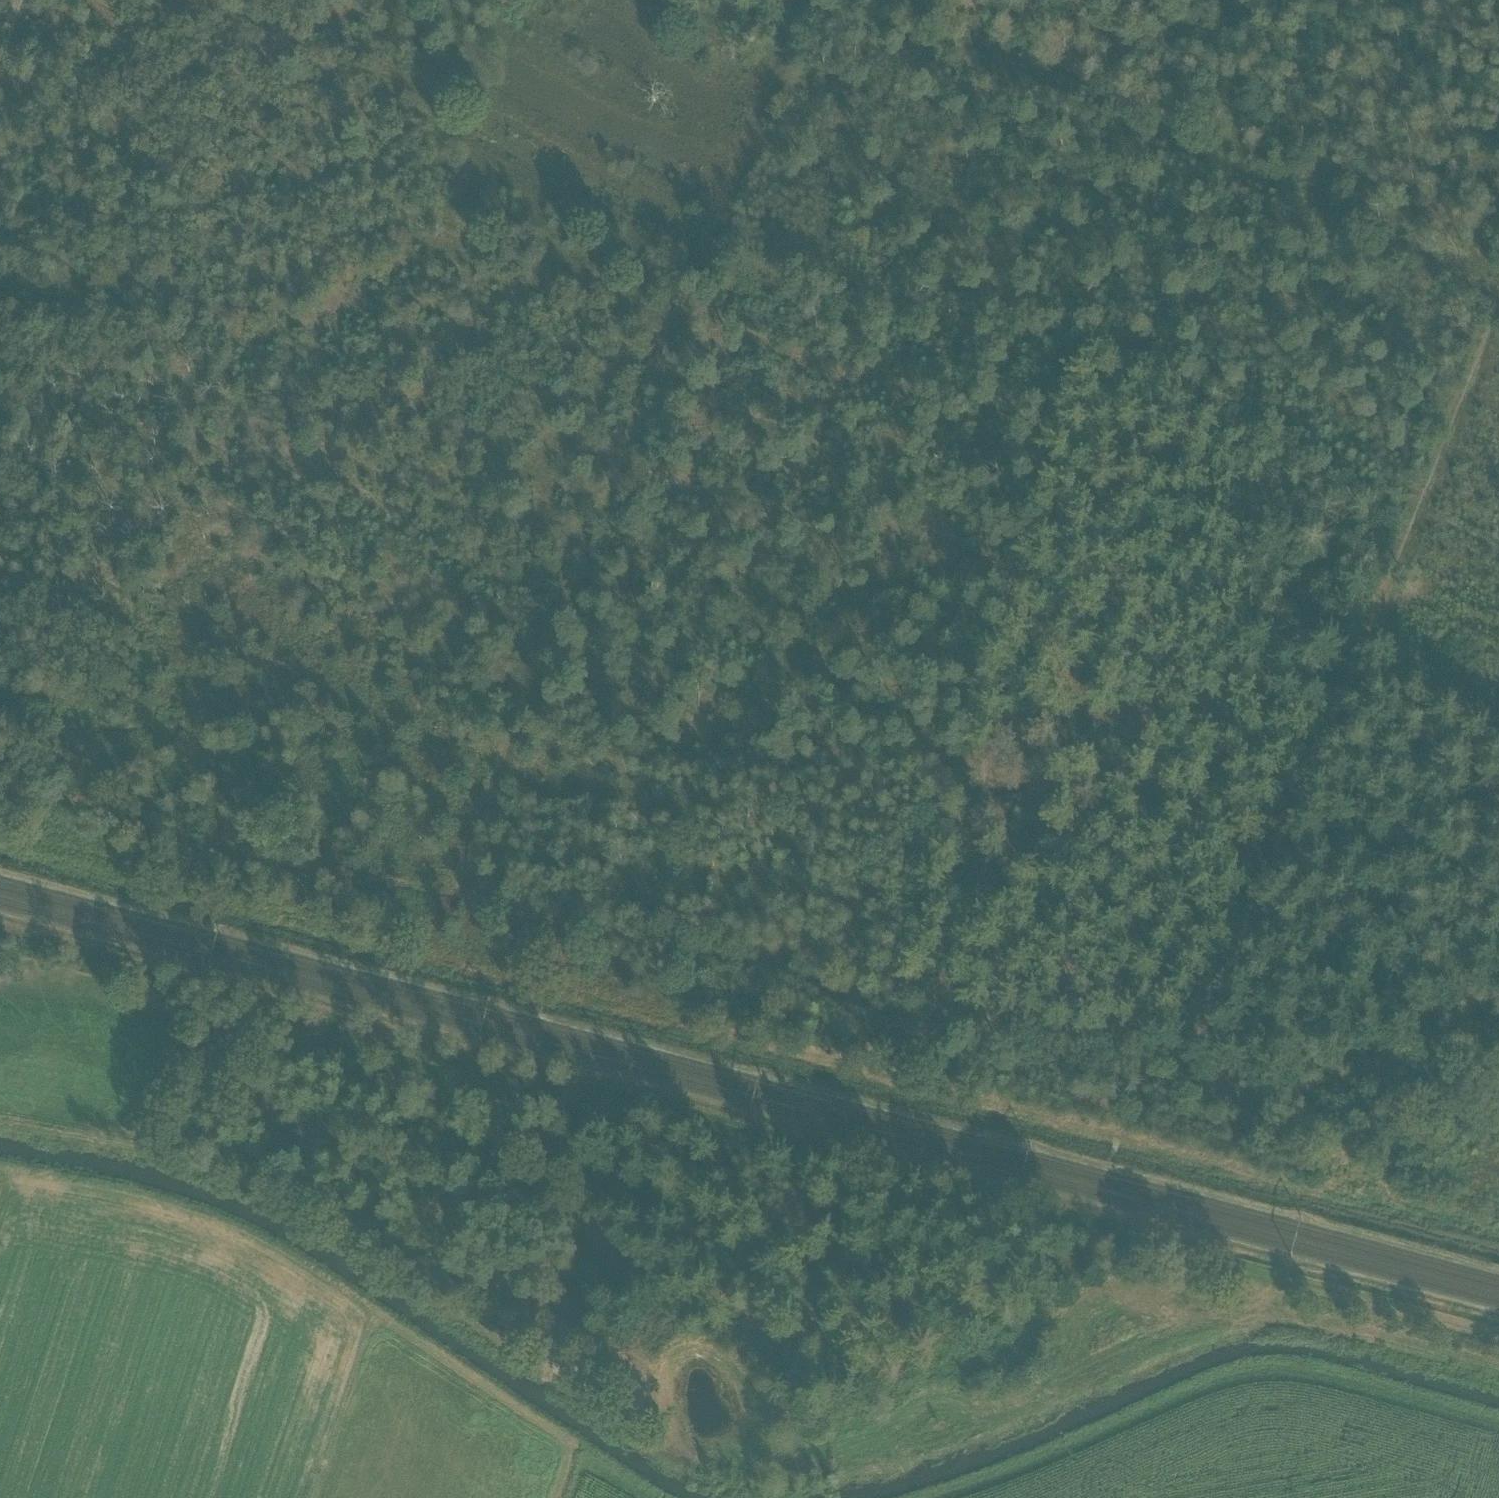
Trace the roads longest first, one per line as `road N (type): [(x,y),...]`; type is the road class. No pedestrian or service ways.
road 1 (track): [(1498,305),(1181,1068),(1279,1101),(1498,1011)]
road 2 (track): [(469,878),(1181,1068)]
road 3 (track): [(1498,305),(863,0)]

